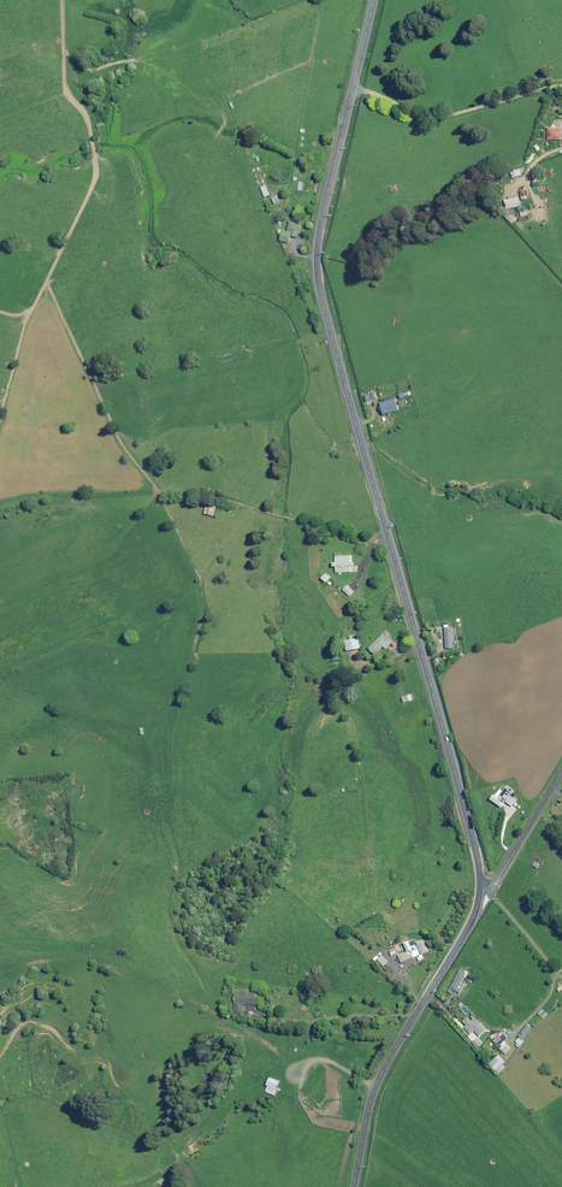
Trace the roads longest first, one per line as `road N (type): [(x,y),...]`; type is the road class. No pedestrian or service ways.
road 1 (tertiary): [(374,0),(320,226),(318,275),(472,837),(479,897)]
road 2 (tertiary): [(479,897),(378,1079),(354,1186)]
road 3 (track): [(561,86),(437,116),(353,87)]
road 4 (unclassified): [(561,773),(479,897)]

